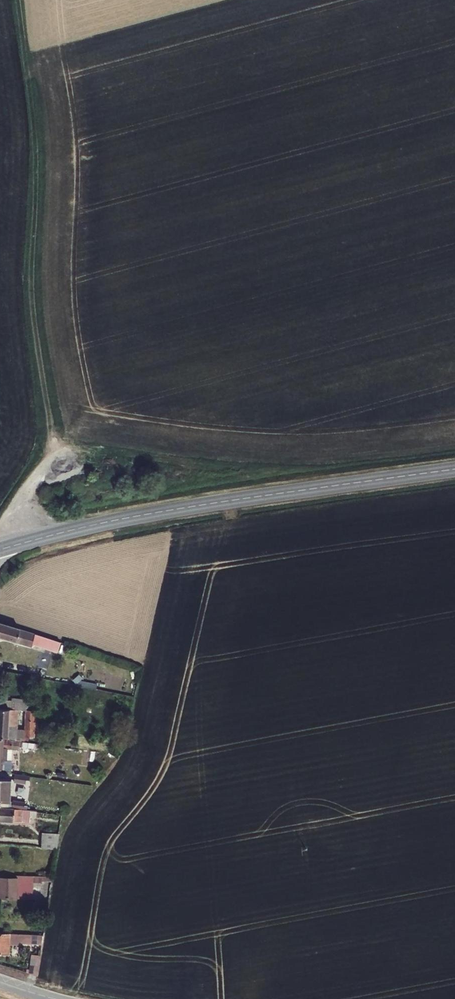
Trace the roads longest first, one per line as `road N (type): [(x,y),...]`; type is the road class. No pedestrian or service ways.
road 1 (track): [(19,0),(36,164),(33,327),(55,462),(0,531)]
road 2 (tertiary): [(454,469),(174,510),(0,549)]

